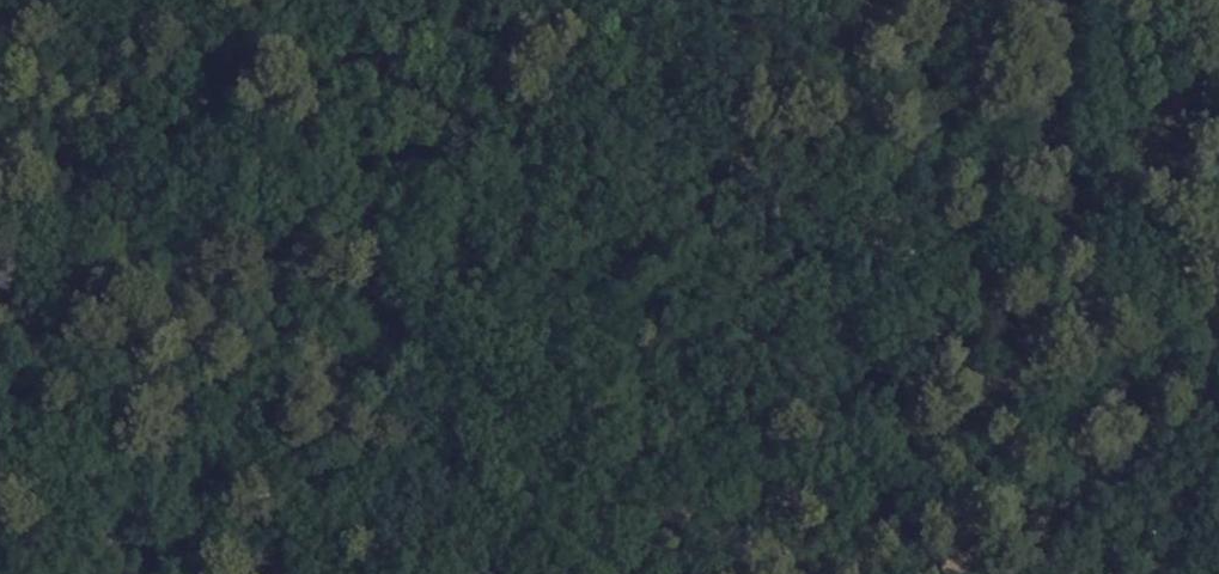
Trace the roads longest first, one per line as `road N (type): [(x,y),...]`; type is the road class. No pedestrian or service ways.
road 1 (unclassified): [(1021,0),(1049,200),(1134,458),(1190,573)]

